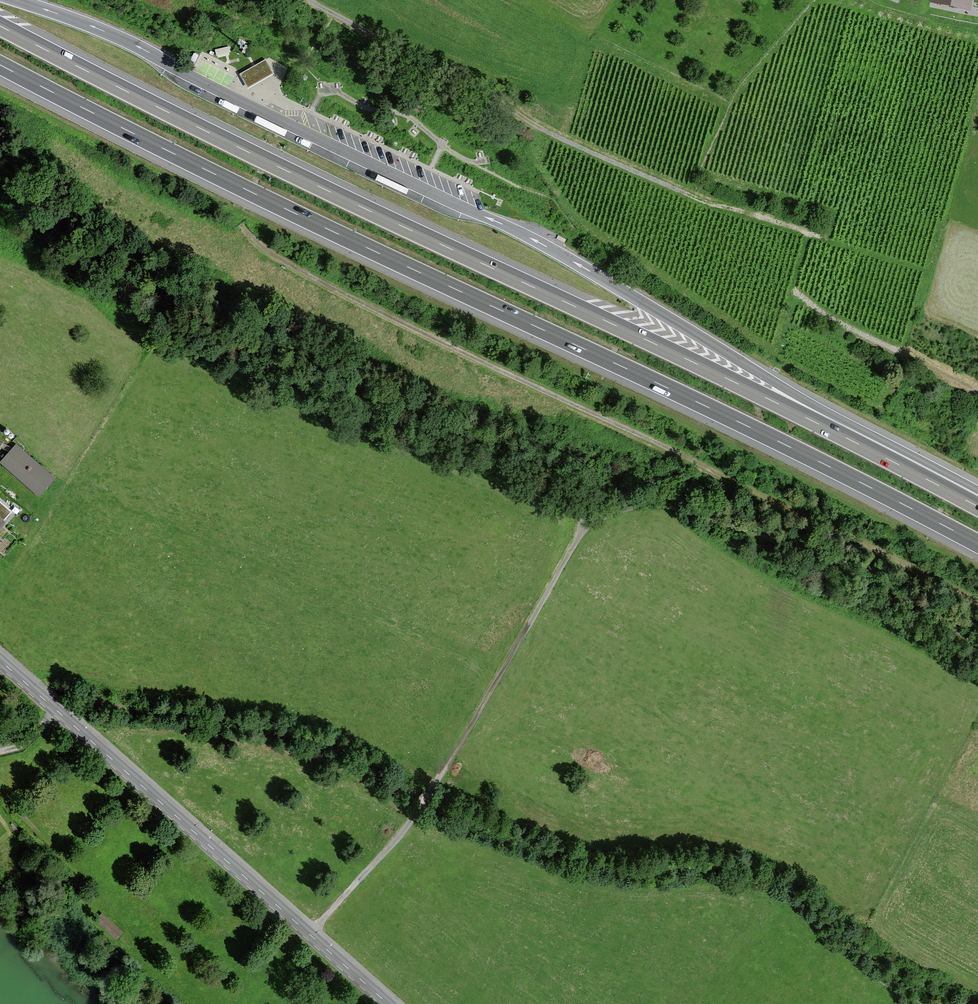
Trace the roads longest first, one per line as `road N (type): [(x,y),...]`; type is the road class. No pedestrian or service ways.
road 1 (motorway): [(977,508),(0,28)]
road 2 (motorway): [(0,65),(977,545)]
road 3 (track): [(977,602),(276,256),(244,231)]
road 4 (track): [(416,814),(586,527),(632,507),(663,505),(841,567),(977,641)]
road 5 (secondary): [(389,1003),(0,661)]
road 6 (motorway): [(977,494),(566,257)]
road 7 (track): [(310,0),(558,138),(709,202)]
road 8 (track): [(309,934),(416,814)]
road 9 (motorway): [(161,60),(16,0)]

